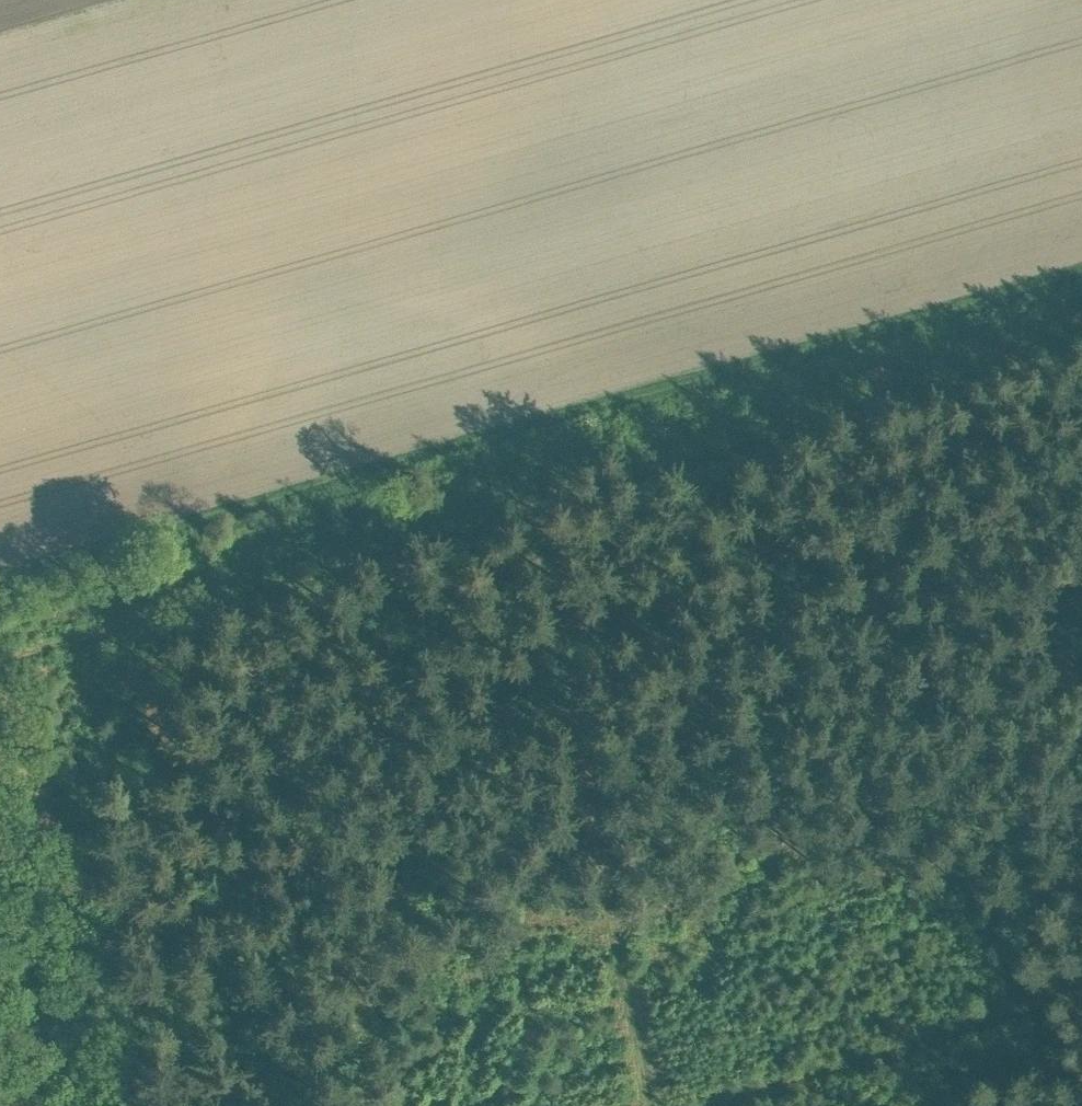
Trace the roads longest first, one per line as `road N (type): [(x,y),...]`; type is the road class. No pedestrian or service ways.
road 1 (track): [(0,572),(1081,262)]
road 2 (track): [(650,1105),(518,519)]

